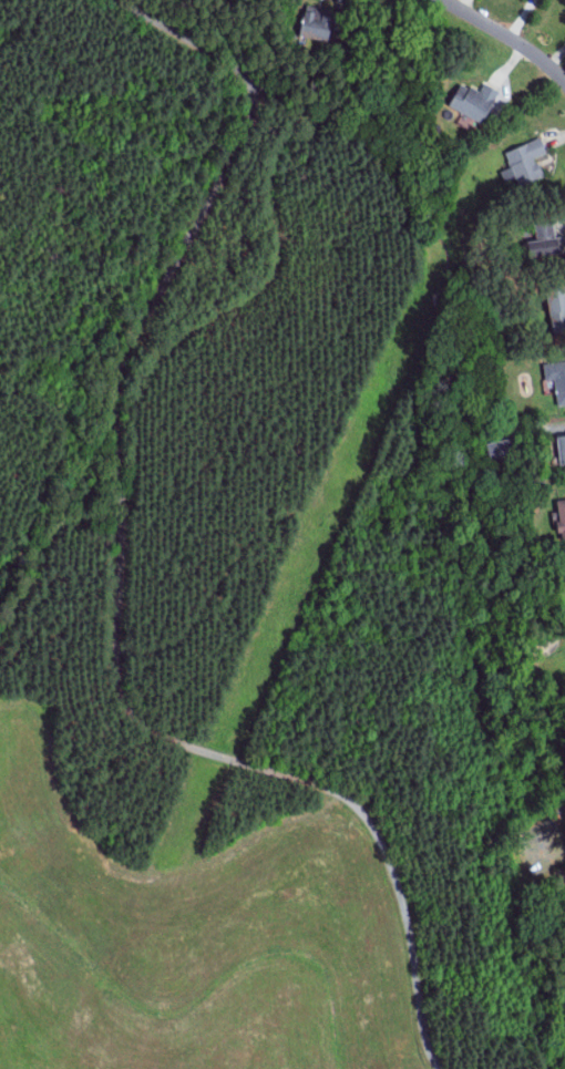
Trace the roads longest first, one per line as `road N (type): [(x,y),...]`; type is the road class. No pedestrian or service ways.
road 1 (residential): [(446,0),(514,38),(564,81)]

